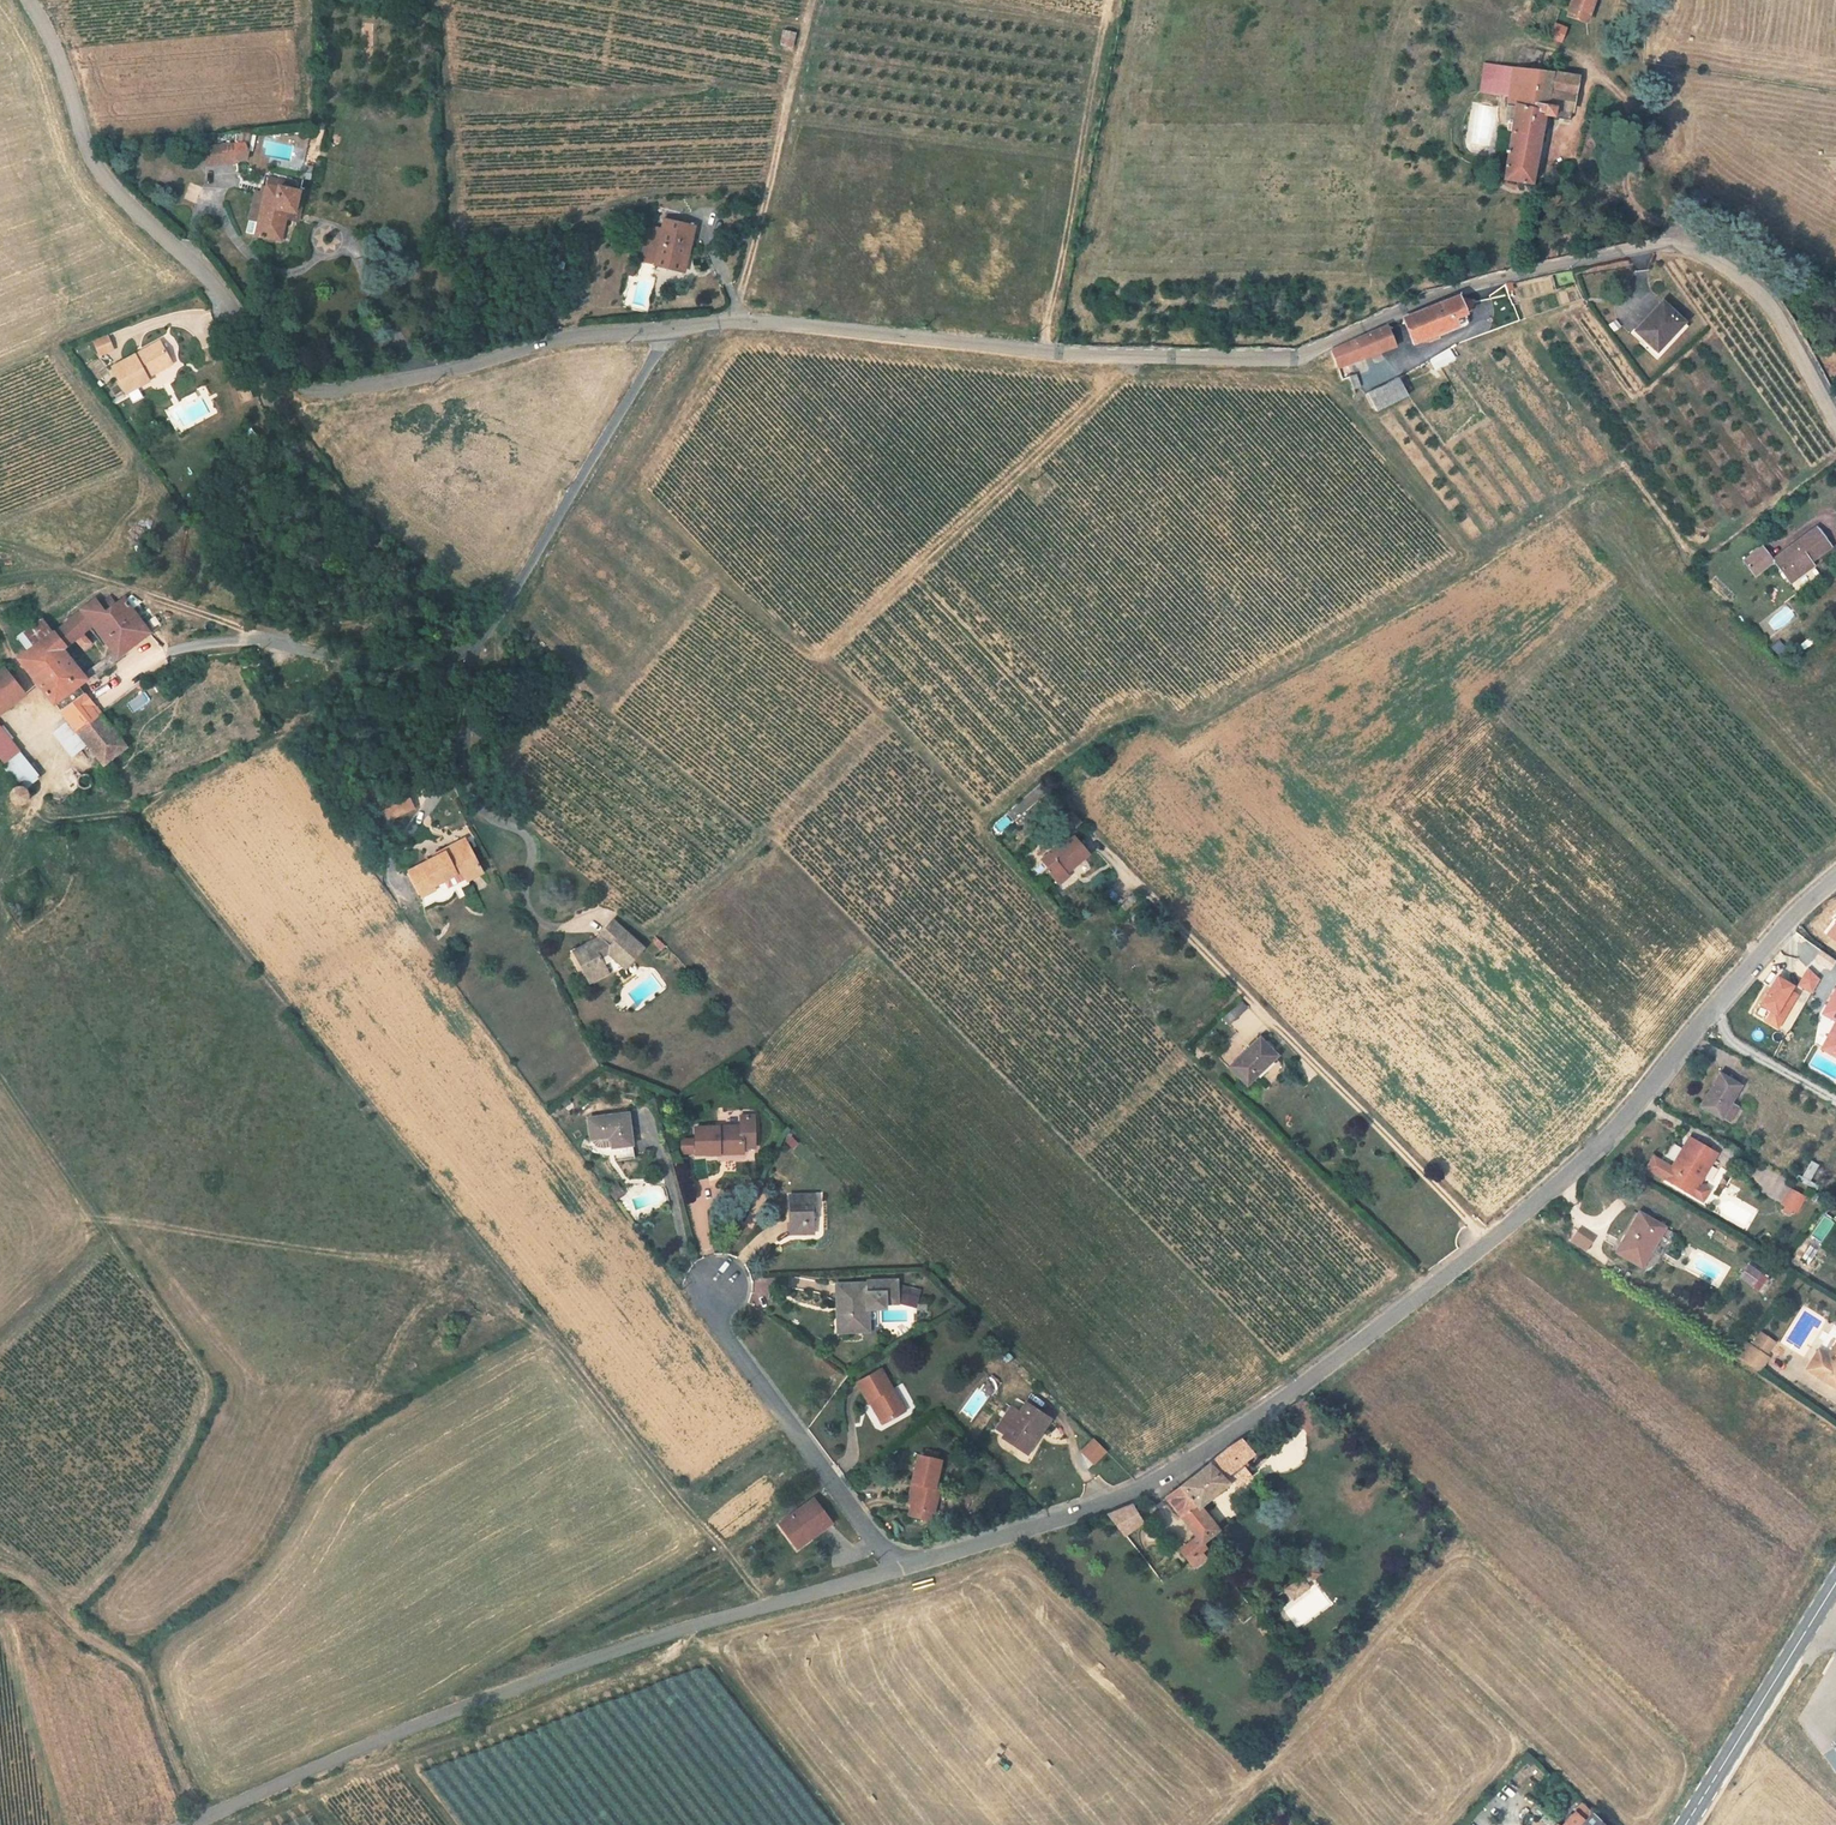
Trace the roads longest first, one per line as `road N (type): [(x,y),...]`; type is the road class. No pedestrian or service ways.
road 1 (tertiary): [(1835,415),(1763,295),(1675,242),(1483,283),(1291,360),(1132,357),(737,322),(670,329)]
road 2 (unclassified): [(901,1569),(1072,1516),(1168,1473),(1273,1404),(1576,1168),(1835,877)]
road 3 (tertiary): [(670,329),(551,340),(364,386),(314,391),(286,378),(198,268),(108,184),(85,148),(69,82),(28,0)]
road 4 (unclassified): [(192,1824),(541,1678),(673,1631),(901,1569)]
road 5 (residential): [(164,654),(264,639),(379,661),(471,639),(493,621),(670,329)]
road 6 (track): [(233,315),(248,364),(276,408),(362,511),(499,612)]
road 7 (track): [(690,1627),(675,1650),(410,1756),(409,1768),(453,1824)]
road 8 (track): [(1044,350),(1113,0)]
road 9 (residential): [(716,1286),(721,1328),(901,1569)]
road 10 (track): [(737,322),(814,0)]
road 11 (secondary): [(1687,1824),(1835,1589)]

